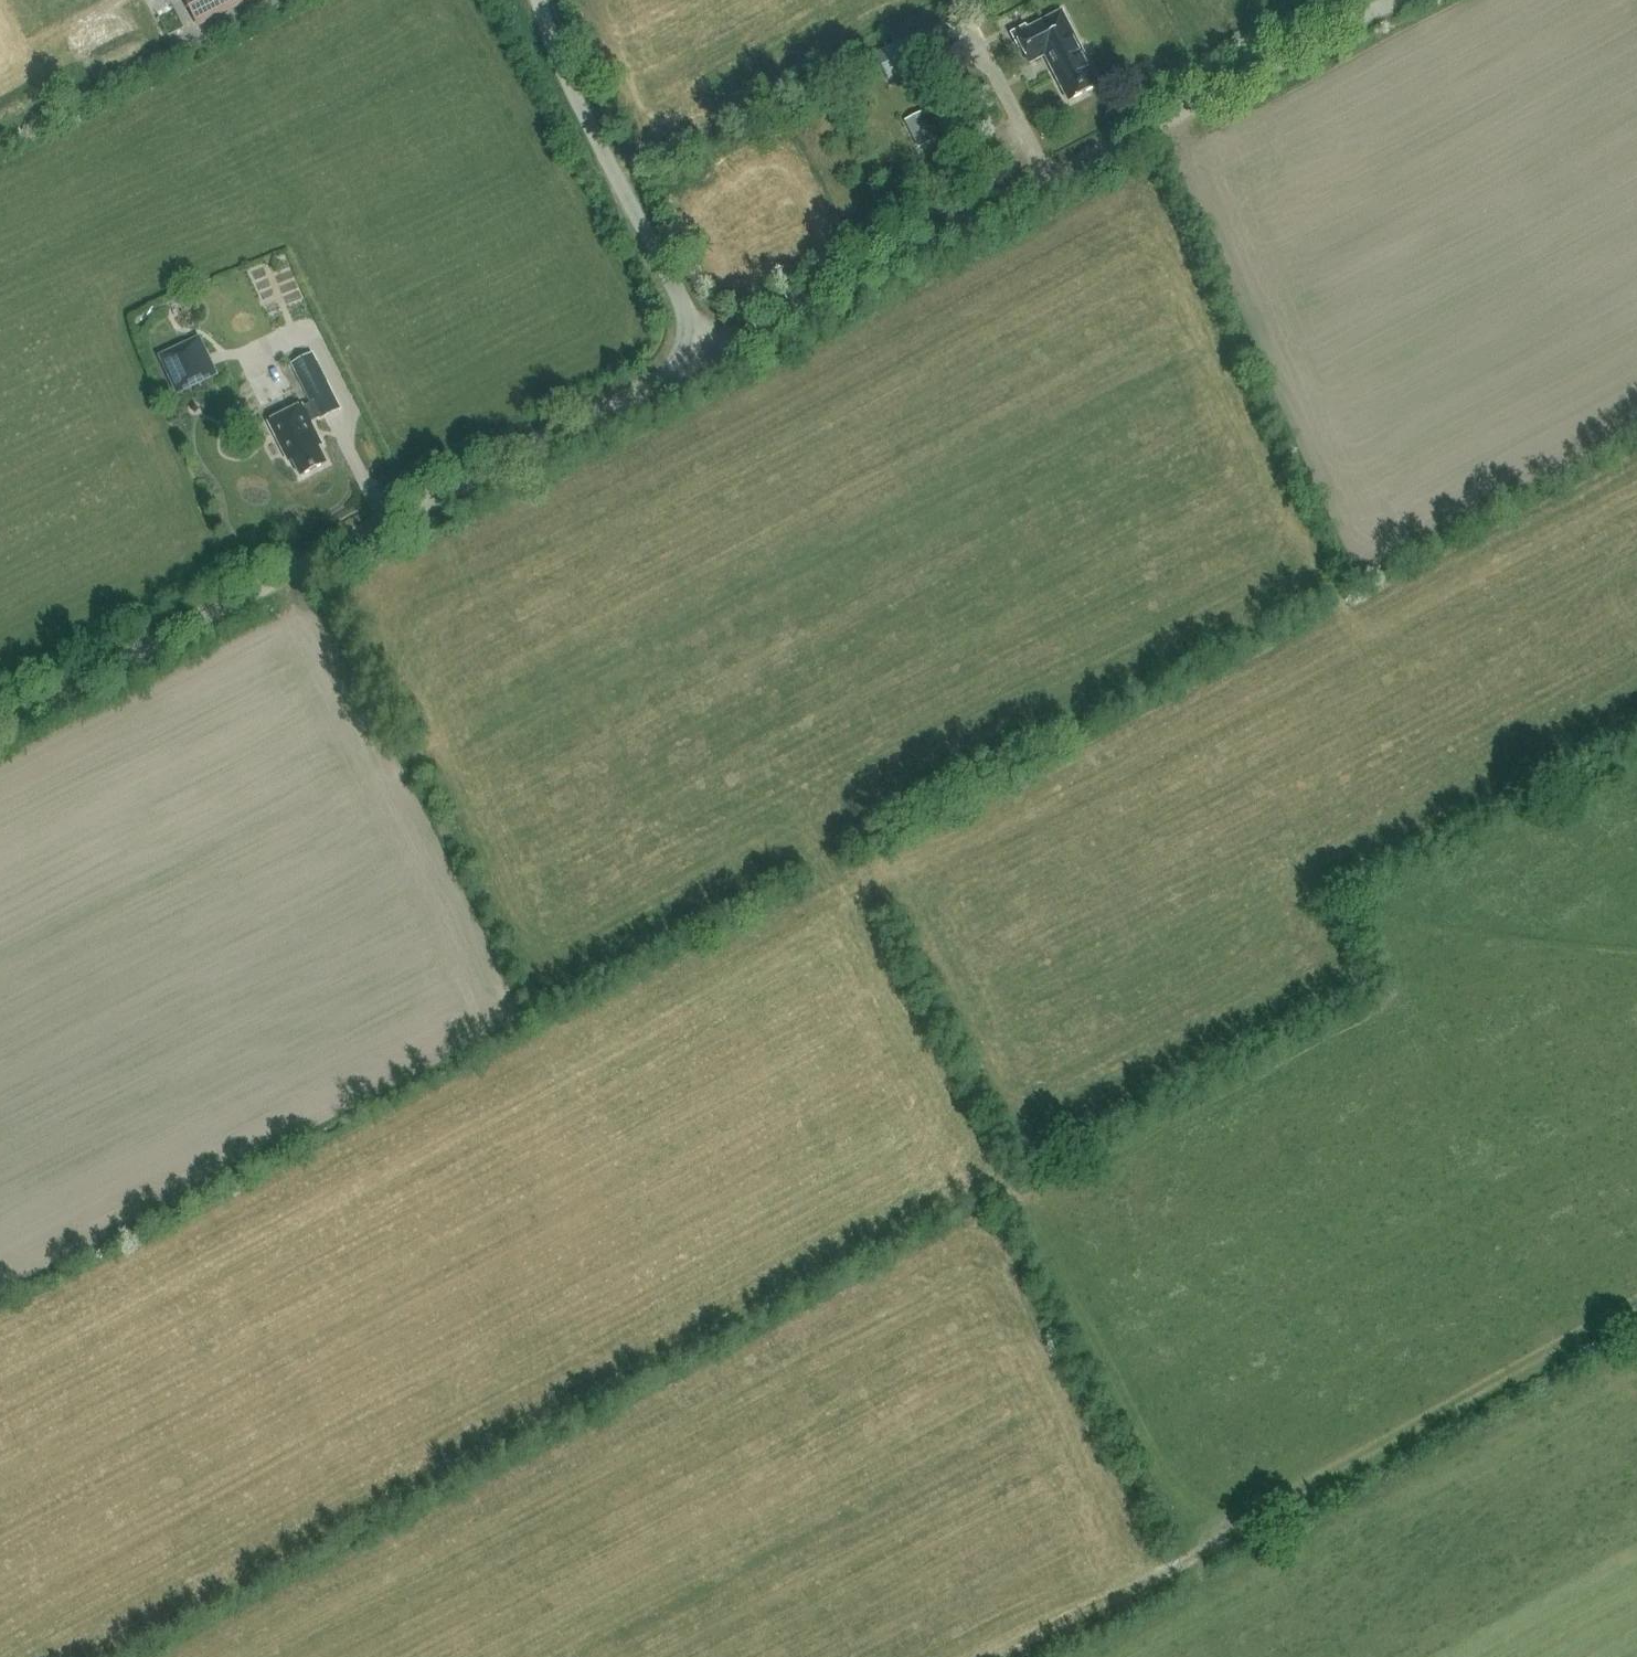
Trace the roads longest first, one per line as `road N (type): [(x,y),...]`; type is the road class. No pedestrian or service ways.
road 1 (unclassified): [(709,356),(0,721)]
road 2 (unclassified): [(709,356),(1403,0)]
road 3 (unclassified): [(709,356),(538,0)]

